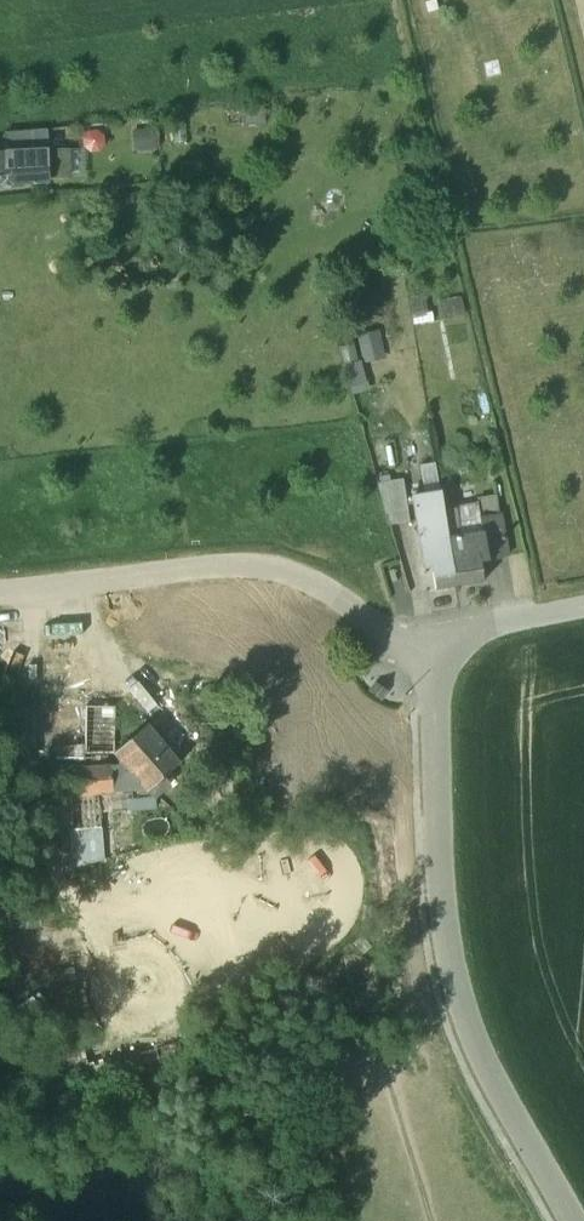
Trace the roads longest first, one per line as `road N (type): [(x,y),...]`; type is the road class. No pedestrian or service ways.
road 1 (tertiary): [(572,1220),(488,1072),(448,945),(432,743),(437,665)]
road 2 (residential): [(0,590),(262,563),(339,598),(437,665)]
road 3 (tertiary): [(437,665),(451,646),(495,626),(583,608)]

